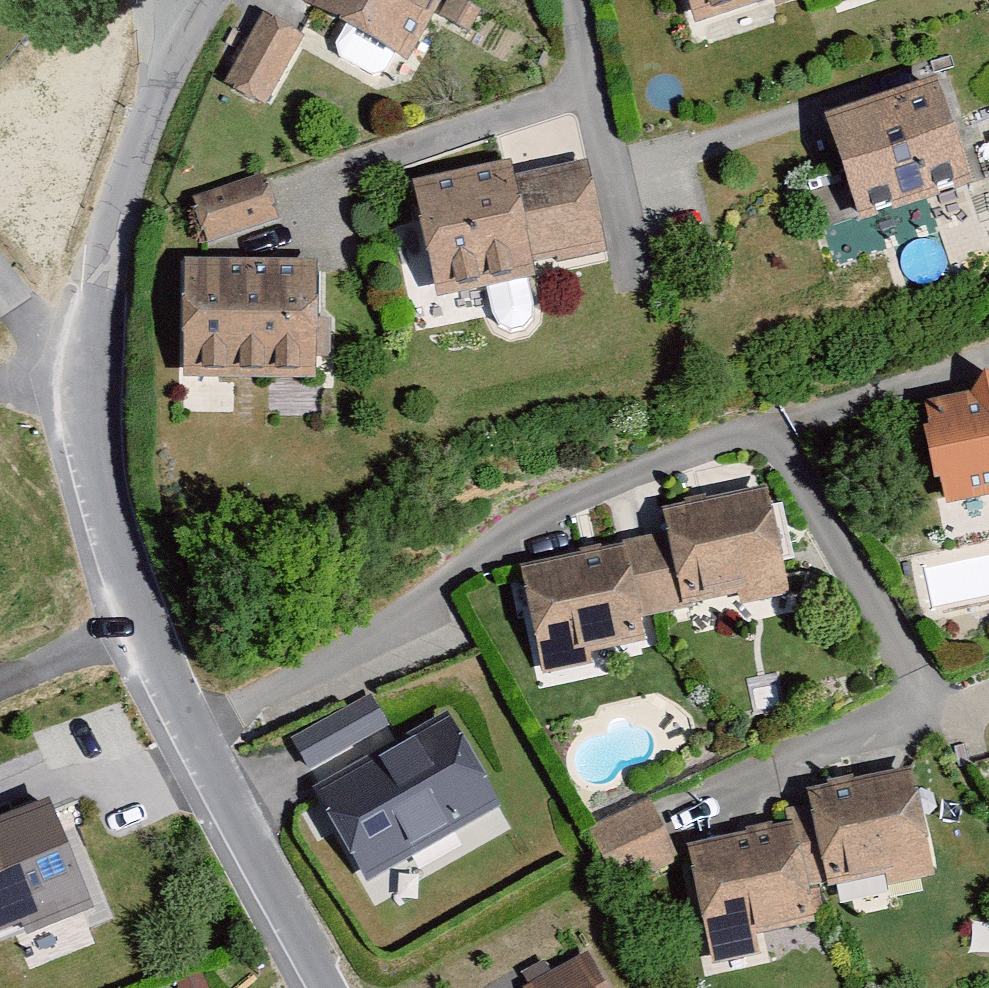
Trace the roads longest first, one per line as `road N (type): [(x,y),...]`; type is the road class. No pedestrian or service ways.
road 1 (residential): [(187,737),(590,494),(767,425),(936,710)]
road 2 (unclassified): [(218,0),(155,103),(87,367),(137,633)]
road 3 (unclassified): [(187,737),(326,987)]
road 4 (residential): [(137,633),(0,687)]

